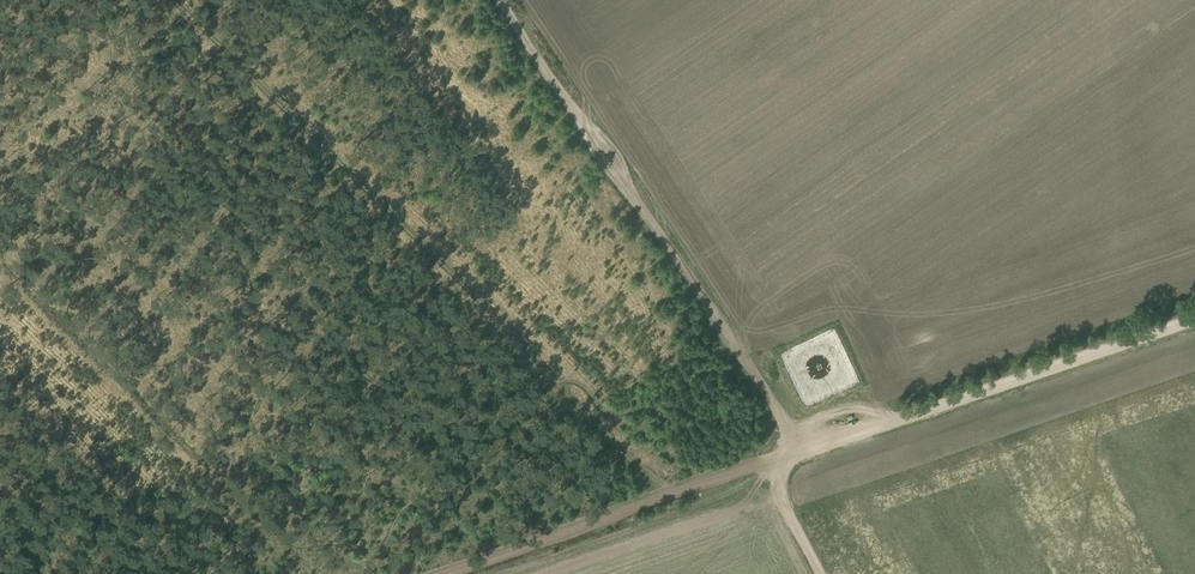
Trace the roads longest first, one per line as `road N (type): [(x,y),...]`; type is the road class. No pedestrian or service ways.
road 1 (track): [(503,0),(805,451)]
road 2 (track): [(805,451),(1194,317)]
road 3 (track): [(768,464),(443,573)]
road 4 (track): [(768,464),(824,573)]

